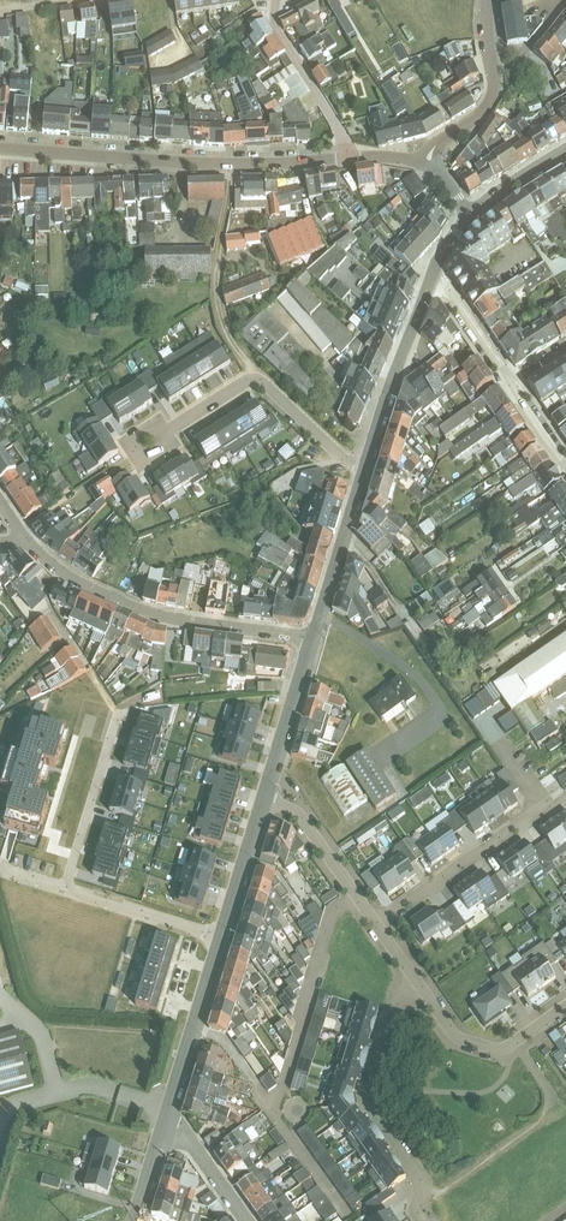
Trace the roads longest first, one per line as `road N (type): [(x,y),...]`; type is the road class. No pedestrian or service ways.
road 1 (tertiary): [(349,158),(231,163),(0,149)]
road 2 (residential): [(376,922),(545,806),(479,711)]
road 3 (residential): [(313,637),(142,610),(66,575),(23,536)]
road 4 (residential): [(420,985),(396,998),(366,1098),(425,1182),(419,1208),(428,1220)]
road 5 (residential): [(367,468),(251,380),(151,443)]
road 6 (track): [(251,380),(224,326),(216,291),(231,163)]
road 7 (tertiary): [(433,275),(367,468)]
road 8 (tertiary): [(222,936),(166,1121)]
road 9 (residential): [(565,1005),(498,1047),(454,1032),(420,985)]
road 10 (residential): [(118,713),(64,888)]
road 11 (residential): [(272,0),(272,20),(349,158)]
road 12 (tertiary): [(367,468),(313,637)]
road 13 (tertiary): [(313,637),(263,801)]
road 14 (residential): [(263,801),(299,813),(376,922)]
road 15 (residential): [(222,936),(64,888)]
road 16 (tertiary): [(263,801),(222,936)]
road 17 (residential): [(510,384),(433,275)]
road 18 (residential): [(166,1121),(193,1145),(248,1220)]

